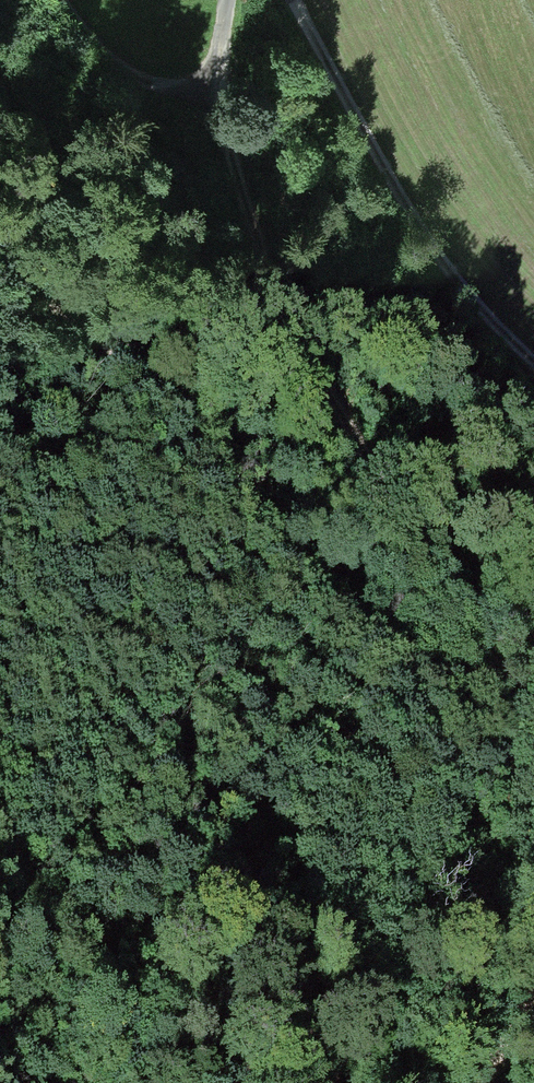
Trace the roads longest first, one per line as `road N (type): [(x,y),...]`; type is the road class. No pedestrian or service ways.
road 1 (track): [(487,672),(478,619),(339,425),(225,219),(206,88),(230,0)]
road 2 (track): [(487,672),(454,688),(413,677),(351,629),(0,245)]
road 3 (track): [(290,0),(422,246),(462,300),(533,369)]
road 4 (track): [(206,88),(118,74),(55,0)]
road 5 (track): [(533,850),(487,672)]

